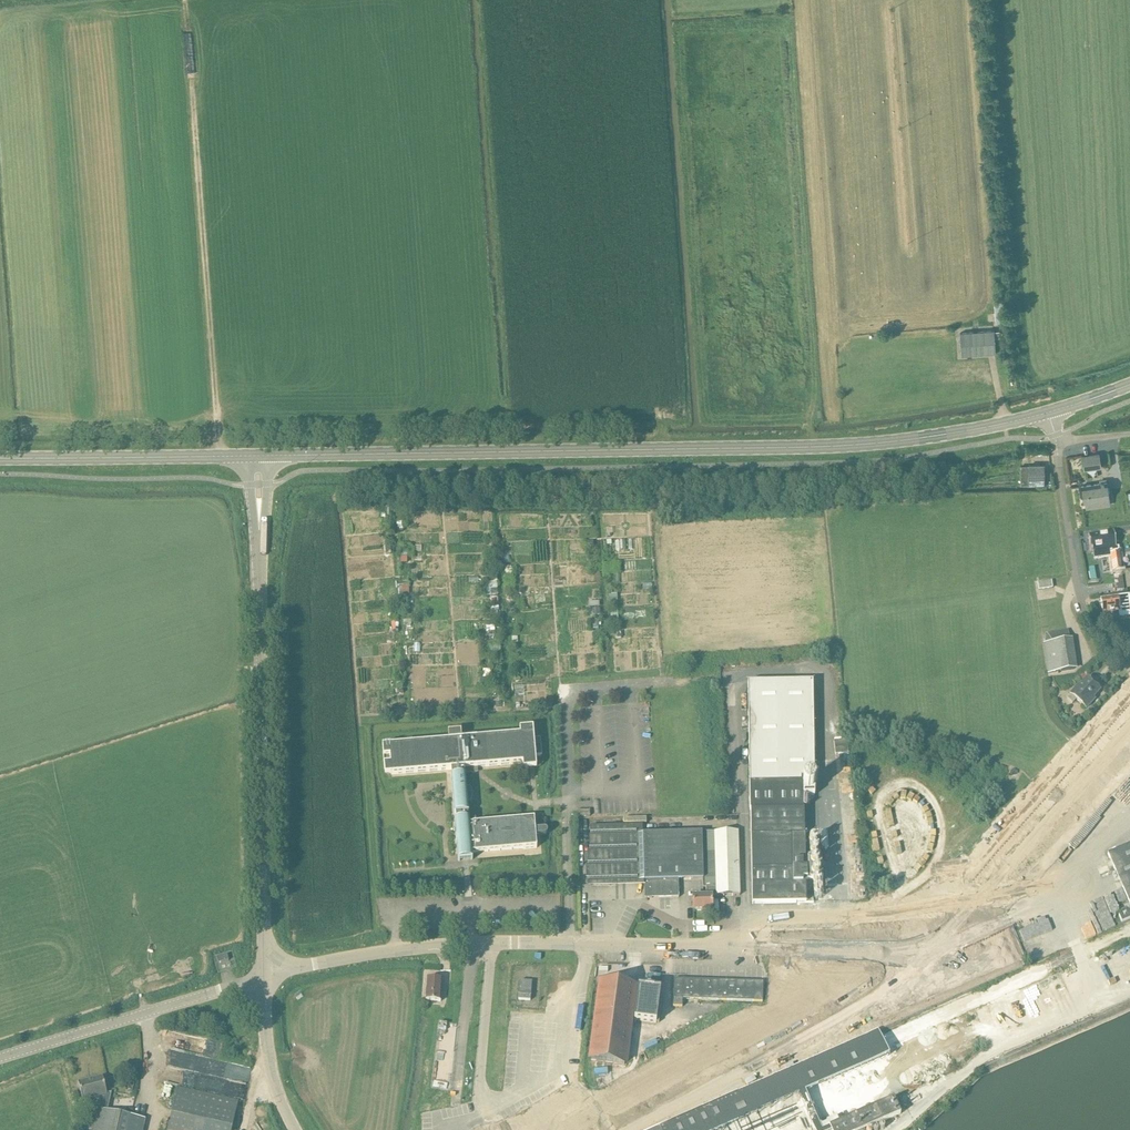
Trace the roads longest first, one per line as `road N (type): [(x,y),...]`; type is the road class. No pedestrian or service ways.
road 1 (secondary): [(258,456),(863,445),(1049,412)]
road 2 (unclassified): [(916,960),(515,944),(436,946),(264,978)]
road 3 (unclassified): [(264,978),(258,456)]
road 4 (unclassified): [(631,1129),(854,1010),(916,960)]
road 5 (unclassified): [(916,960),(1129,731)]
road 6 (unclassified): [(264,978),(0,1058)]
road 7 (secondary): [(0,458),(258,456)]
road 8 (unclassified): [(1129,671),(1081,599),(1057,443)]
road 9 (unclassified): [(295,1129),(269,1064),(264,978)]

